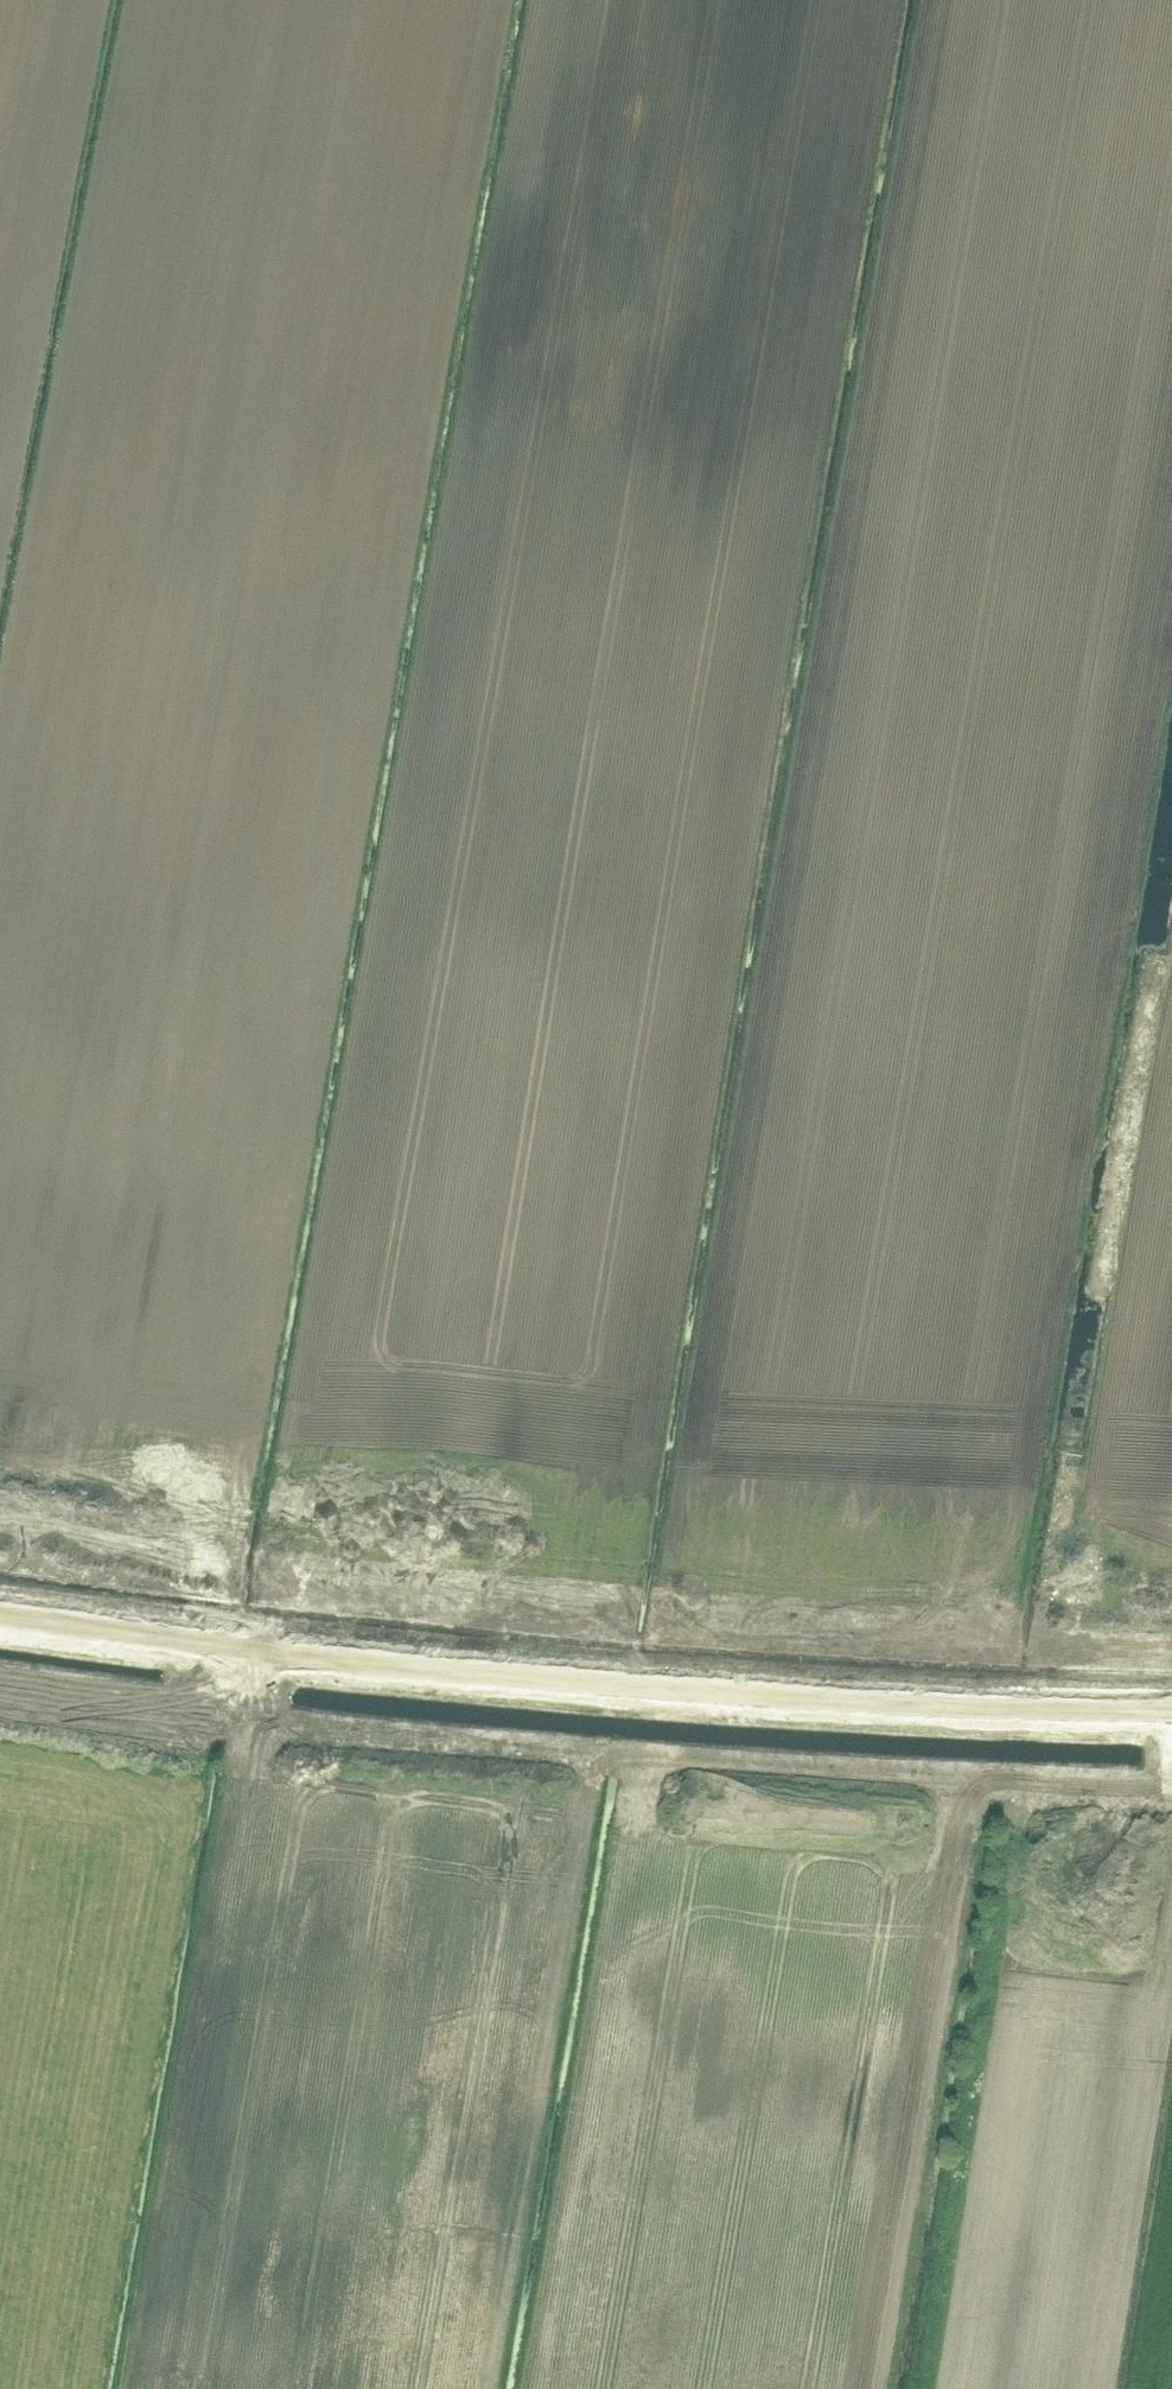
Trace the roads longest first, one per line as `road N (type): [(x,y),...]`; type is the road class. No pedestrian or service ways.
road 1 (unclassified): [(0,1612),(333,1656),(669,1687),(1171,1709)]

